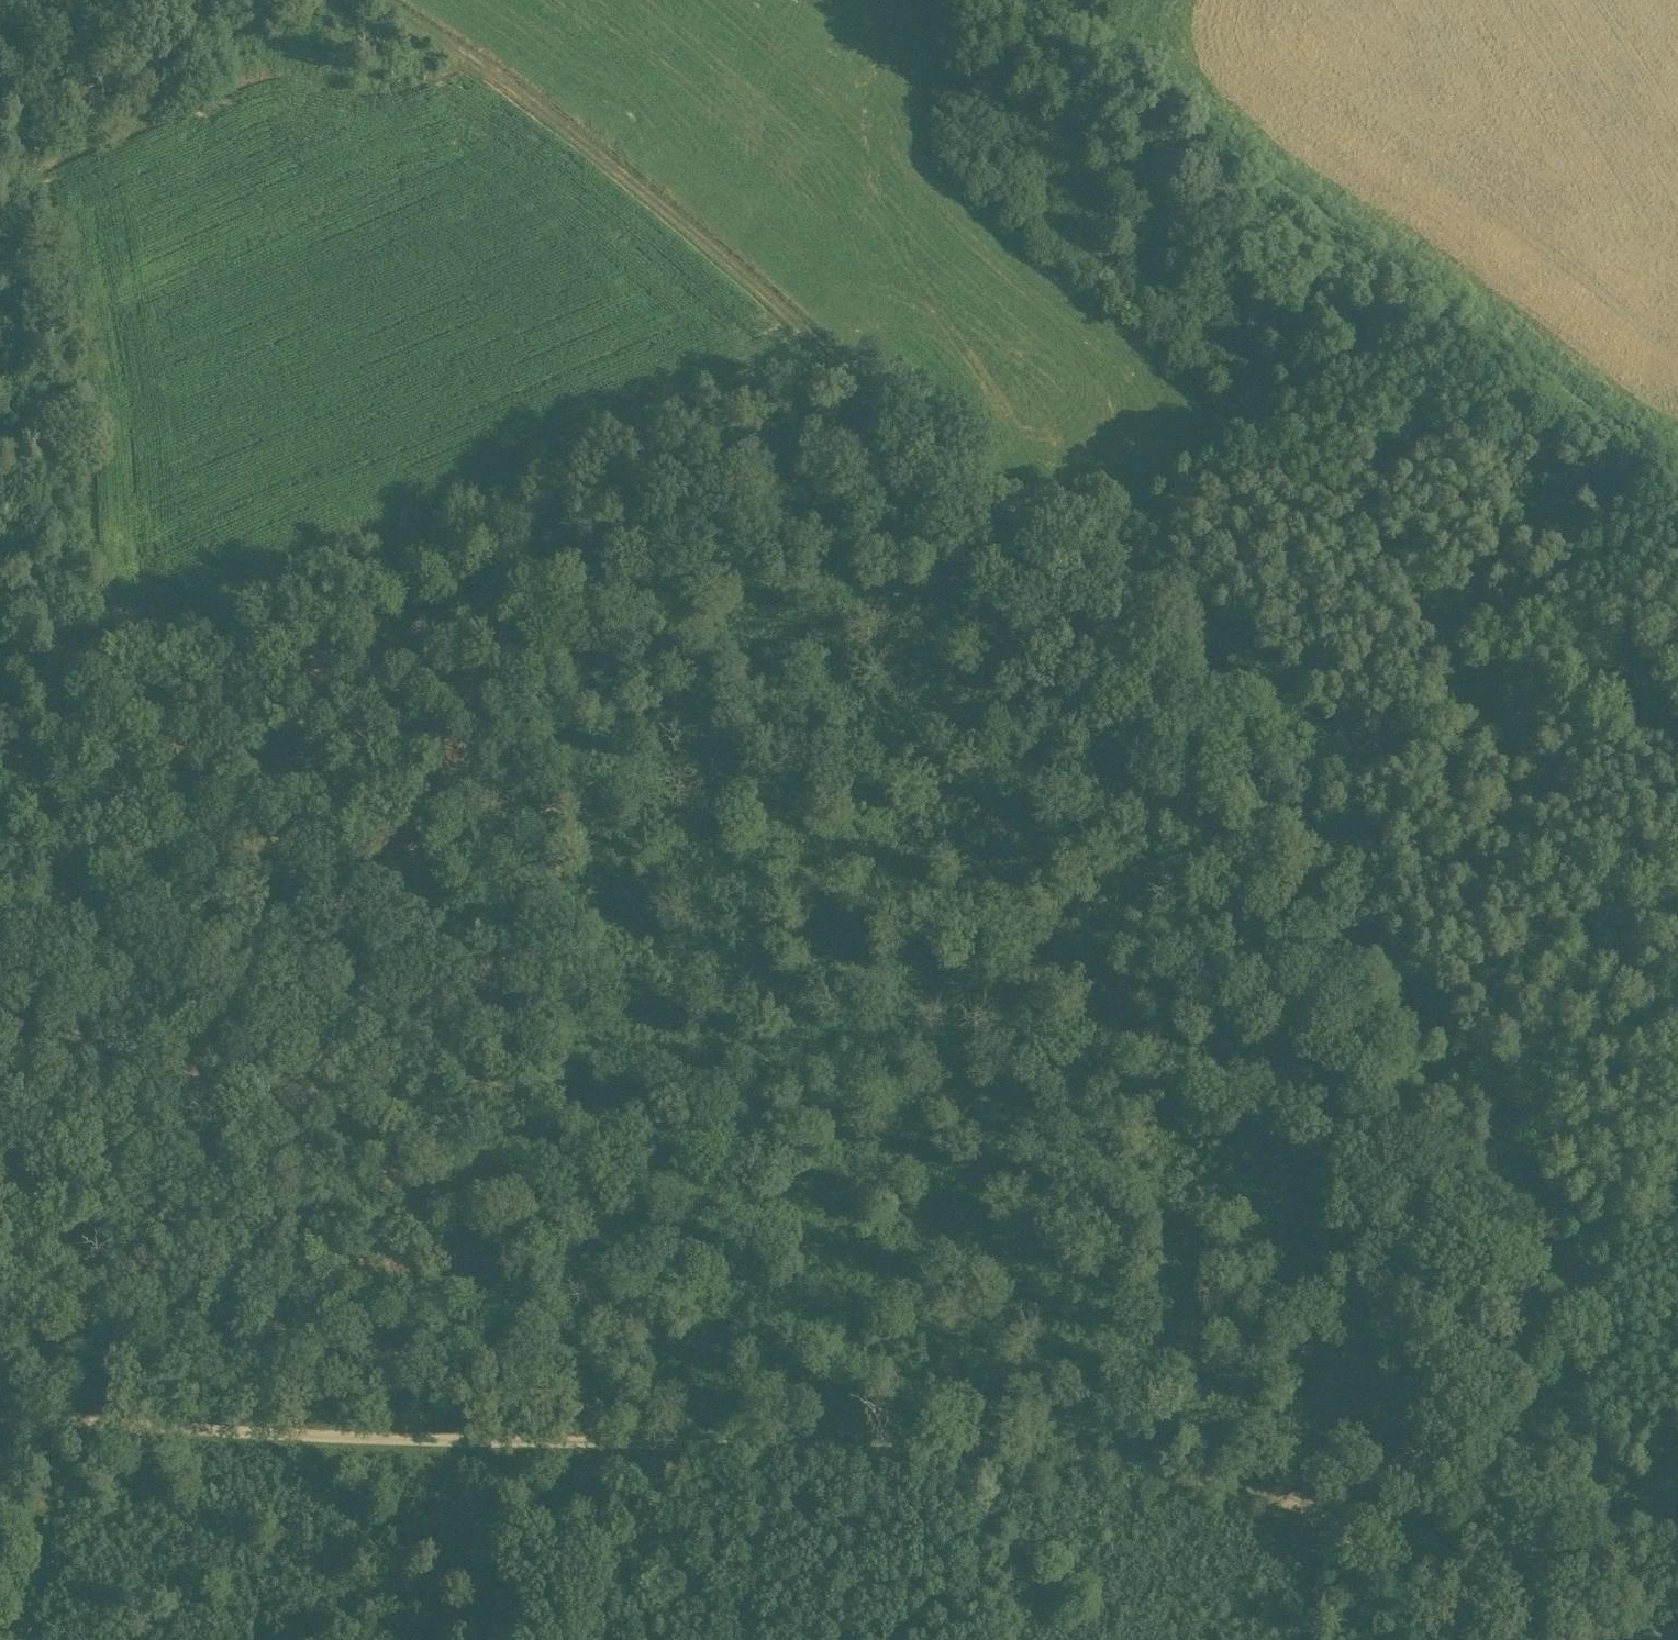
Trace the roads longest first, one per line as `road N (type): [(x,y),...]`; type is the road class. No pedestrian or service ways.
road 1 (track): [(0,694),(101,673),(847,373),(971,558),(1134,720),(1244,887),(1314,1086),(1301,1258),(1323,1369),(1320,1519)]
road 2 (track): [(0,1414),(546,1442),(1076,1449),(1320,1519)]
road 3 (track): [(372,0),(591,143),(847,373)]
road 4 (track): [(1320,1519),(1452,1627),(1497,1639)]
road 5 (track): [(0,51),(37,47),(159,0)]
road 6 (track): [(1309,1639),(1320,1519)]

